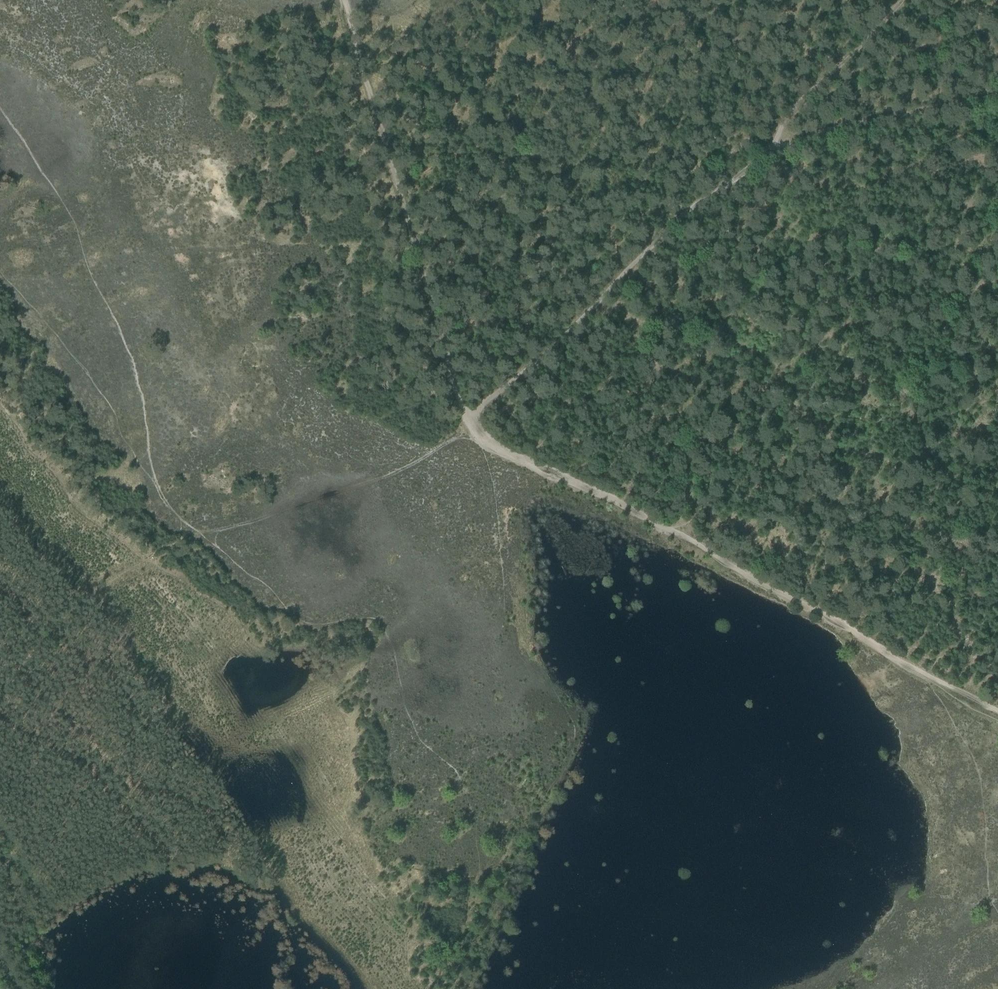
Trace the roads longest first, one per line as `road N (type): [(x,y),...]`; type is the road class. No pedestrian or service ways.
road 1 (track): [(468,422),(341,0)]
road 2 (track): [(774,147),(659,236),(468,422)]
road 3 (track): [(925,674),(671,529)]
road 4 (track): [(774,147),(997,95)]
road 5 (track): [(671,529),(477,430)]
road 6 (track): [(902,0),(793,110),(774,147)]

